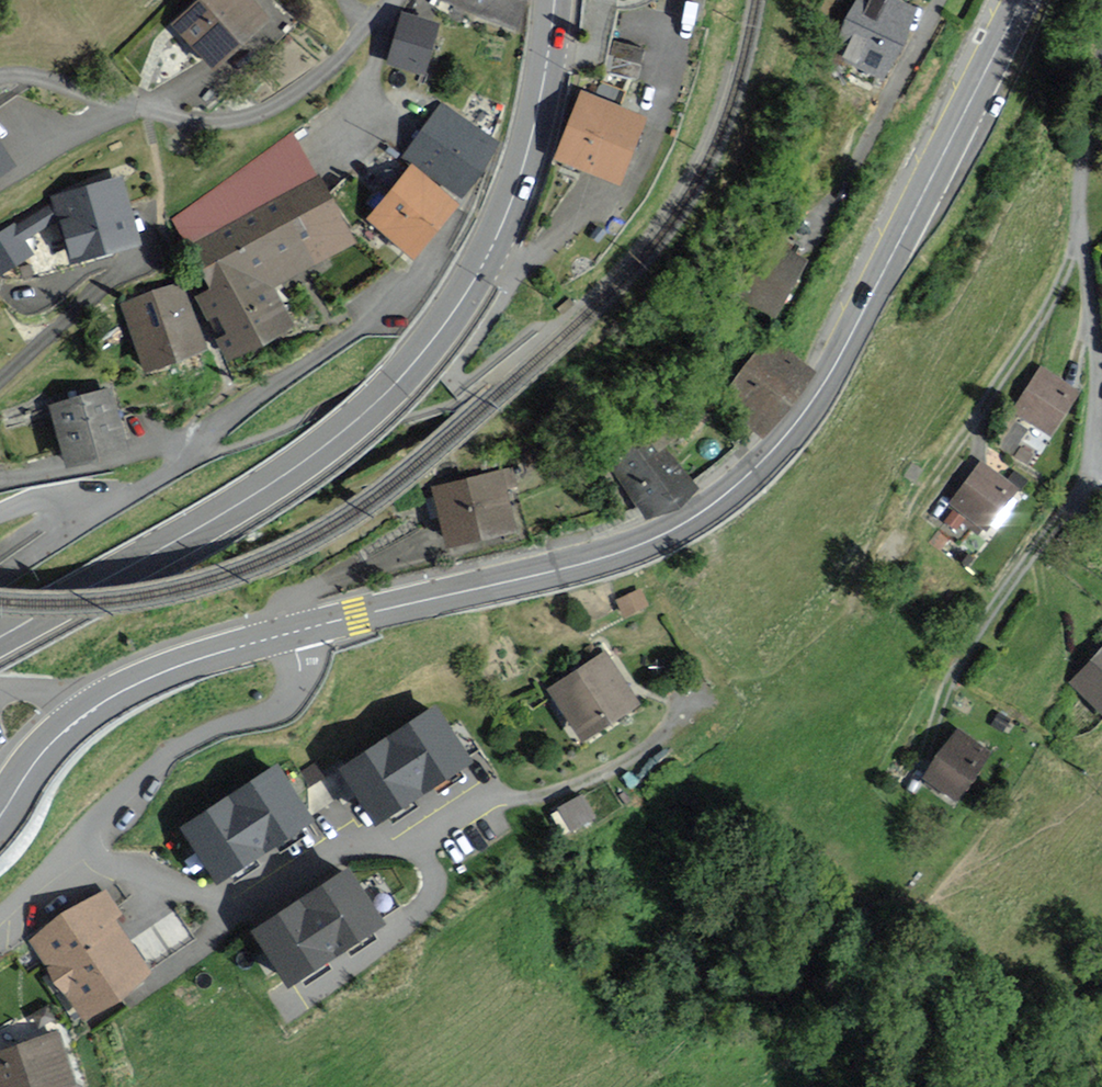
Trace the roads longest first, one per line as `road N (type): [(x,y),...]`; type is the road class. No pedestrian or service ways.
road 1 (secondary): [(297,632),(621,553),(675,529),(755,467),(832,370),(1024,0)]
road 2 (residential): [(297,632),(299,683),(289,703),(167,754),(97,815),(97,856),(241,905),(350,850),(405,847),(497,797),(535,797),(604,775),(670,732),(686,708)]
road 3 (secondary): [(554,0),(539,99),(504,221),(429,345),(382,397),(305,461),(0,636)]
road 4 (residential): [(389,0),(321,75),(261,114),(231,122),(175,118),(59,83),(0,78)]
road 5 (residential): [(1101,50),(1080,210),(1098,370),(1094,450),(1101,466)]
road 6 (residential): [(0,578),(157,479),(195,445),(42,474)]
road 7 (secondary): [(0,815),(47,746),(108,699),(155,675),(297,632)]
road 8 (track): [(932,733),(946,683),(1100,465)]
road 9 (track): [(978,453),(978,415),(1082,228)]
road 10 (residential): [(820,221),(938,0)]

